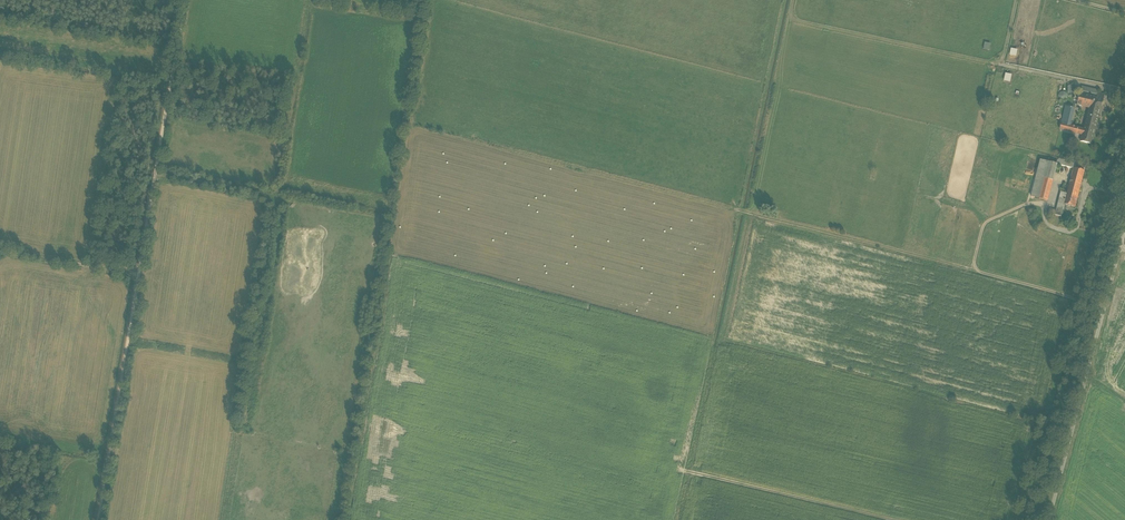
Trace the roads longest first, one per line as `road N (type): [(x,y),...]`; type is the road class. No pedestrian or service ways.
road 1 (track): [(1104,308),(479,143)]
road 2 (track): [(1124,91),(794,22),(792,0)]
road 3 (unclassified): [(1048,519),(1124,226)]
road 4 (track): [(139,274),(184,0)]
road 5 (track): [(99,519),(139,274)]
road 6 (track): [(889,519),(682,472)]
road 7 (track): [(139,274),(0,253)]
road 8 (track): [(155,174),(275,196)]

